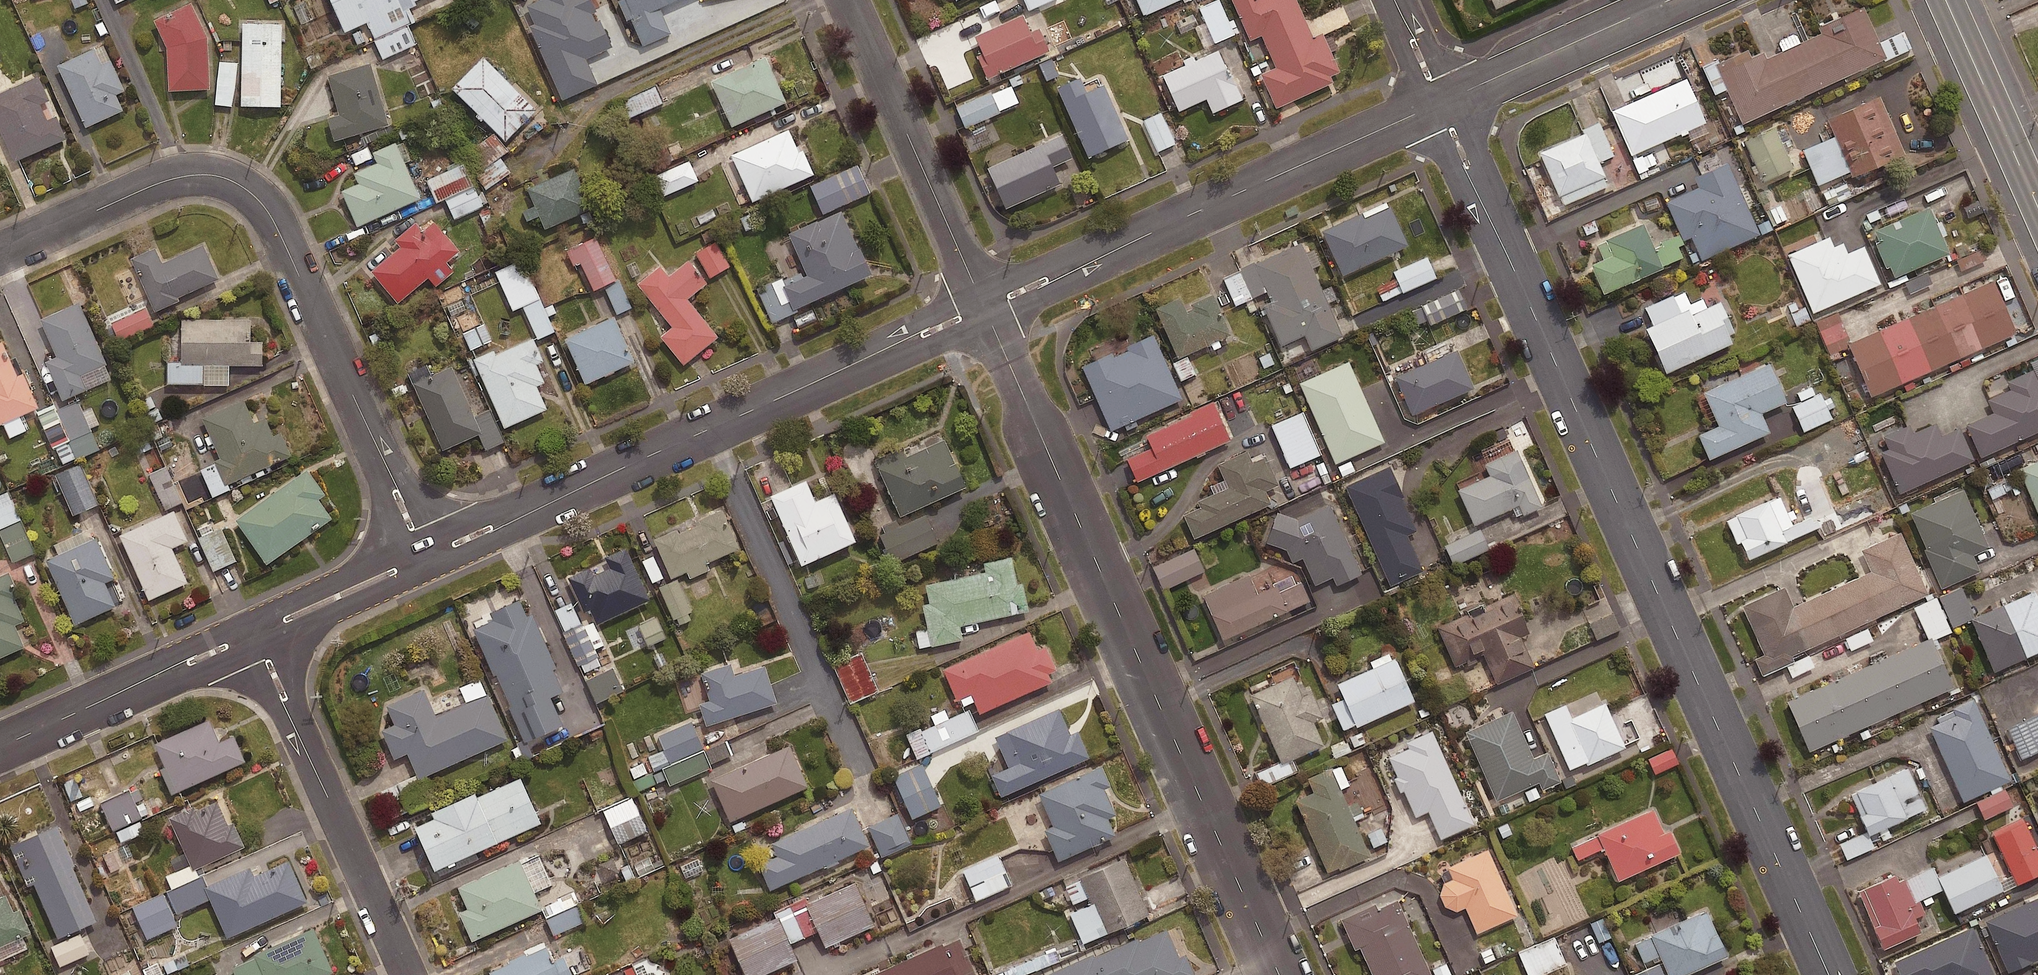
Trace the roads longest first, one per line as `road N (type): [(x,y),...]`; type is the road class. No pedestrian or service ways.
road 1 (residential): [(1441,103),(1829,974)]
road 2 (residential): [(984,308),(1280,974)]
road 3 (residential): [(427,558),(284,243),(247,190),(210,174),(170,179),(0,253)]
road 4 (residential): [(427,558),(984,308)]
road 5 (residential): [(984,308),(1441,103)]
road 6 (residential): [(256,632),(408,974)]
road 7 (residential): [(847,0),(984,308)]
road 8 (residential): [(0,747),(256,632)]
road 9 (residential): [(1441,103),(1670,0)]
road 10 (primary): [(2037,205),(1947,0)]
road 11 (residential): [(256,632),(427,558)]

